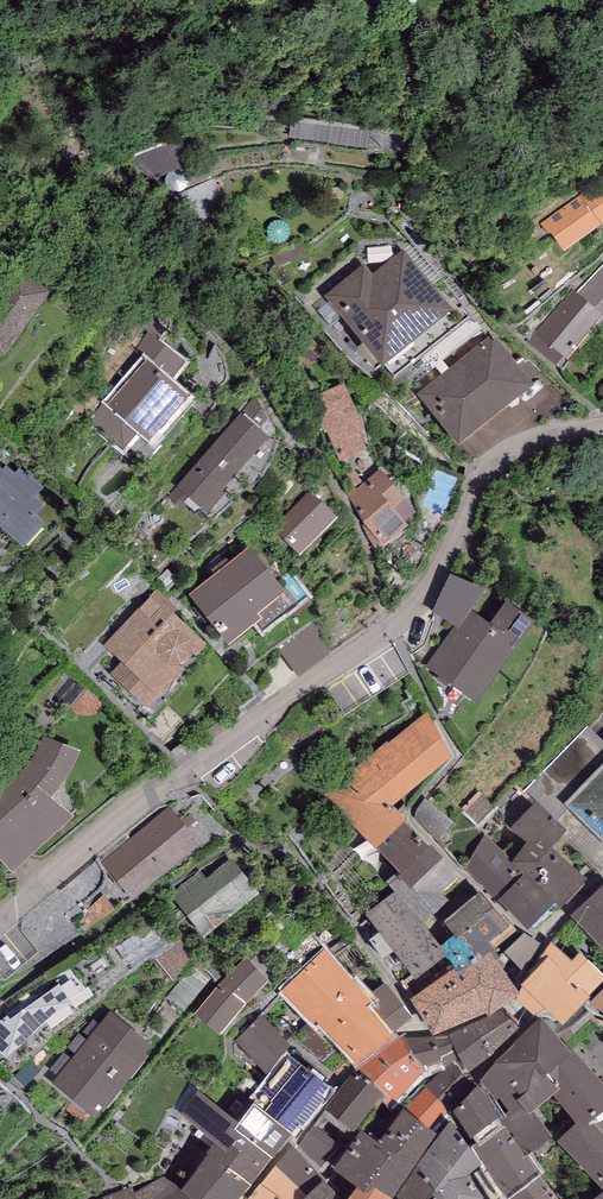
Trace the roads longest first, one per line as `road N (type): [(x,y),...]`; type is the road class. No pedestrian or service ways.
road 1 (unclassified): [(602,427),(500,459),(475,490),(429,586),(394,626),(94,837),(0,919)]

